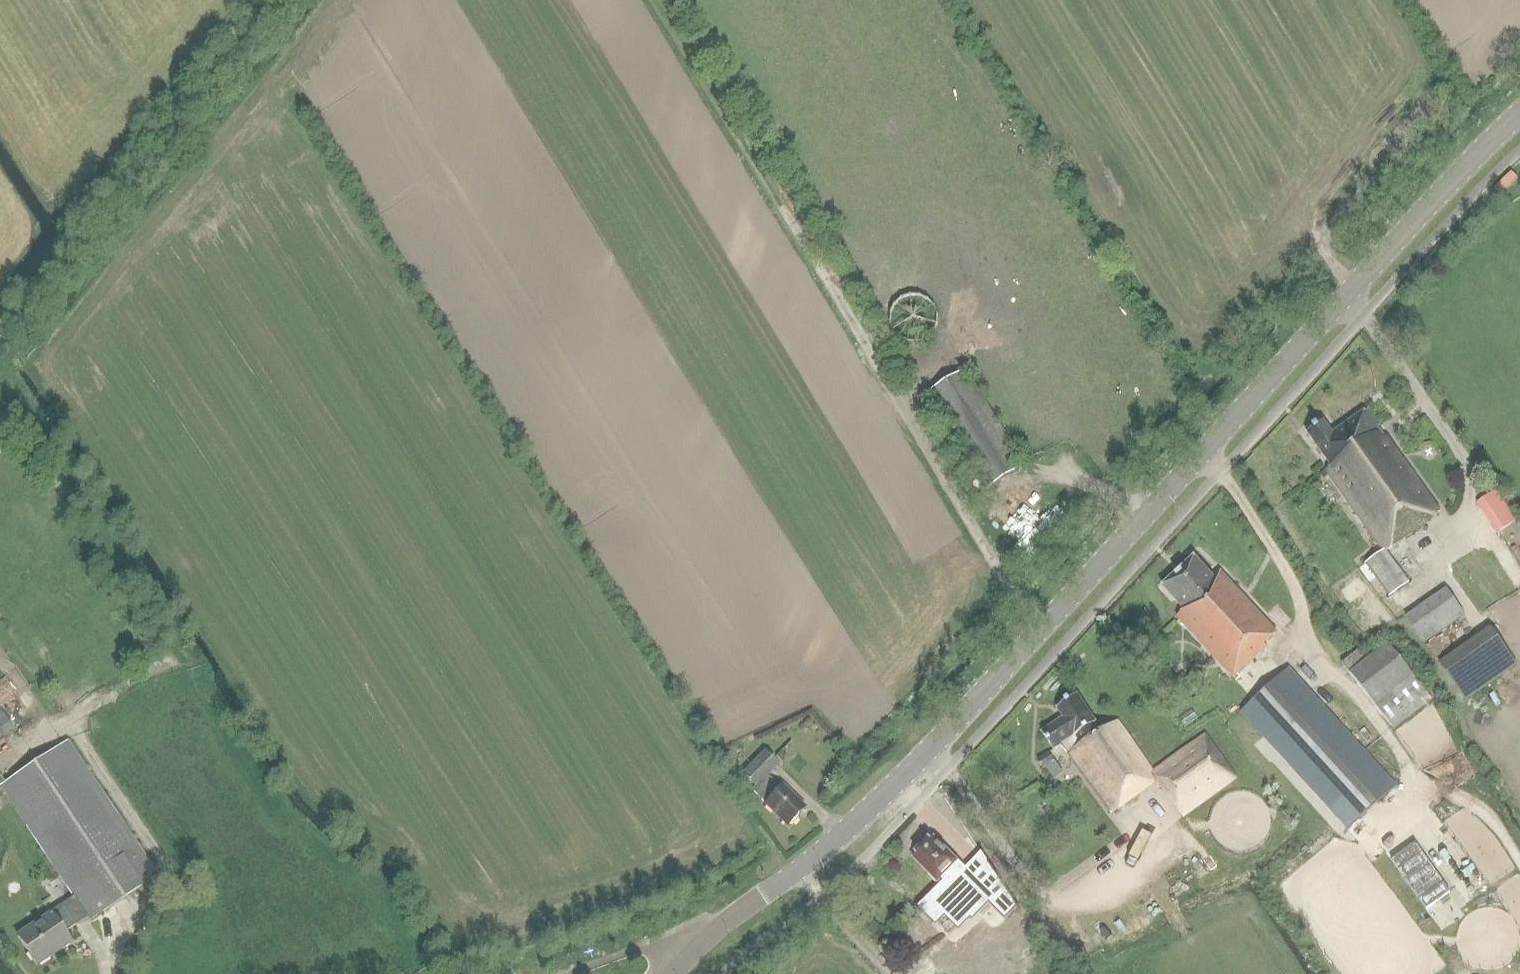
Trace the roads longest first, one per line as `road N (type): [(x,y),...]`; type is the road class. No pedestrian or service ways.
road 1 (tertiary): [(671,973),(692,946),(889,795),(1010,679),(1519,112)]

